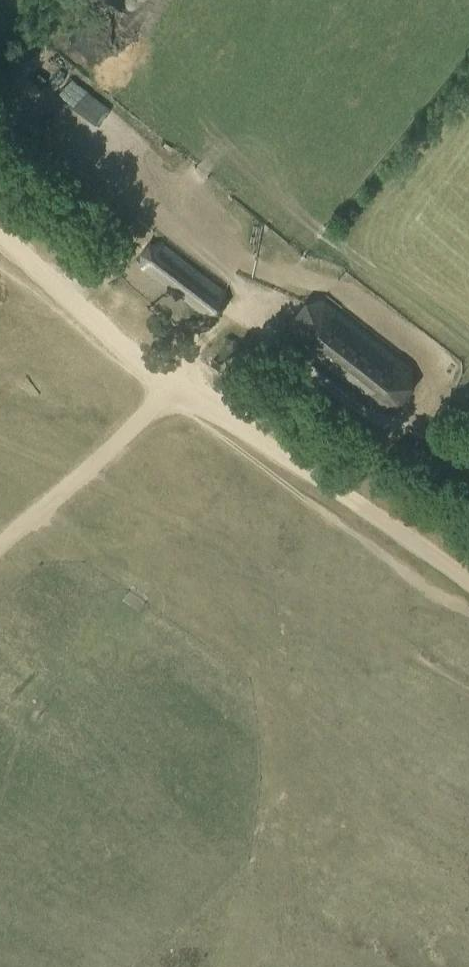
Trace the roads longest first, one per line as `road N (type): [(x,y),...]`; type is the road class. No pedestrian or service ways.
road 1 (track): [(170,380),(468,582)]
road 2 (track): [(0,549),(156,407),(170,380)]
road 3 (track): [(0,237),(170,380)]

